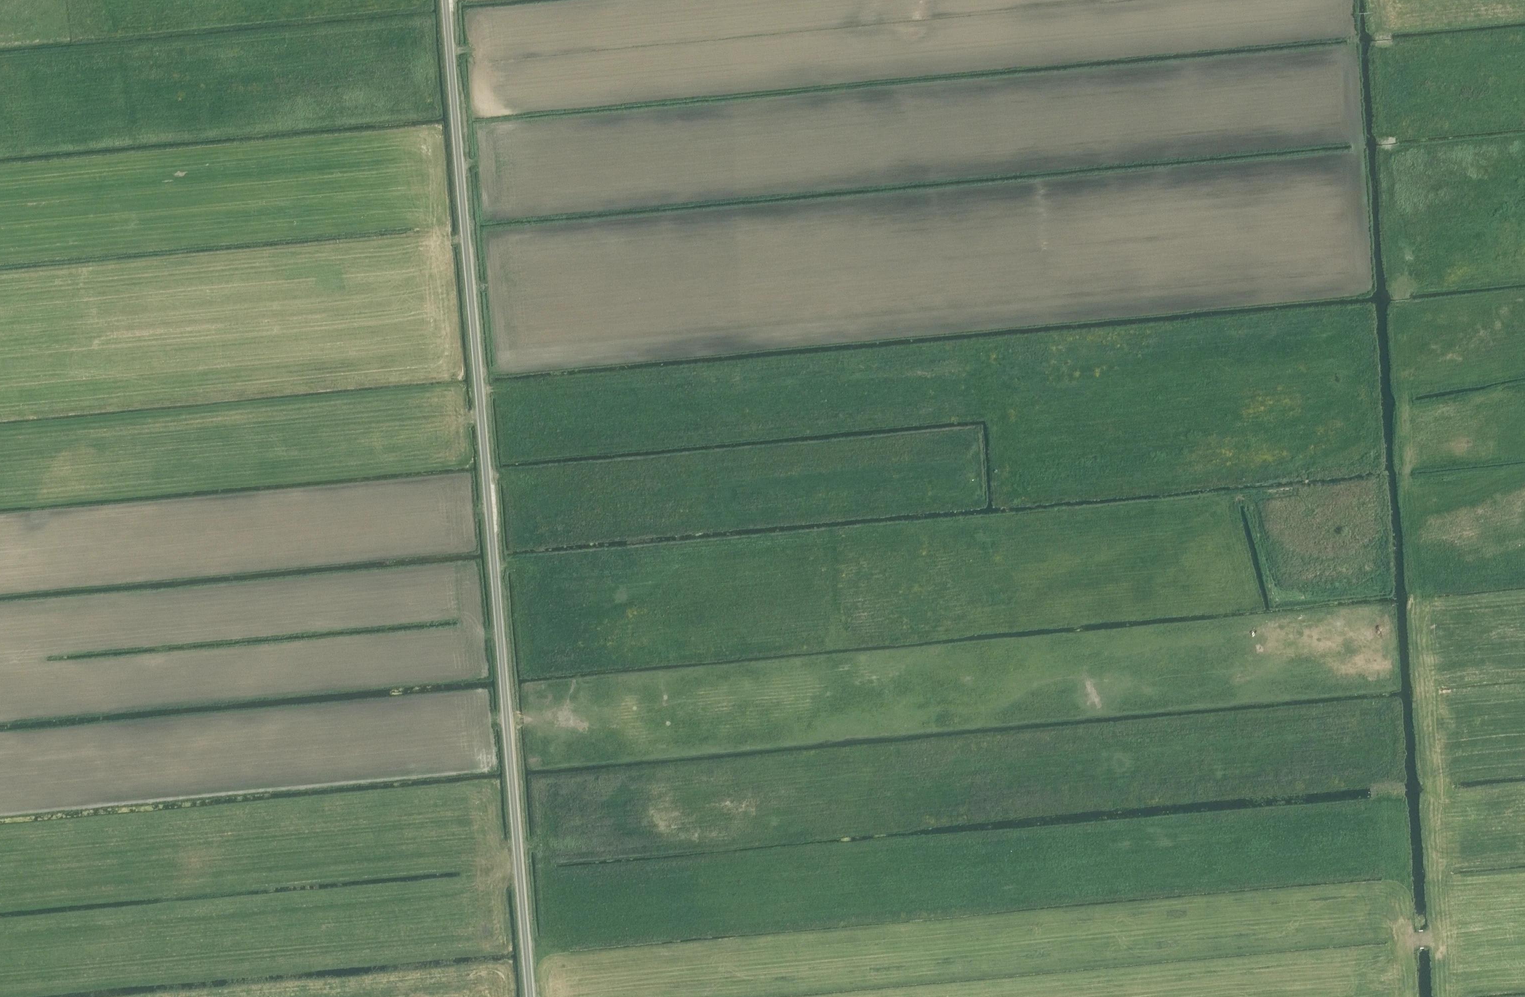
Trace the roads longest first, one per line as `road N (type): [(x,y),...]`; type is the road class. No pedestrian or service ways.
road 1 (unclassified): [(529,996),(443,0)]

